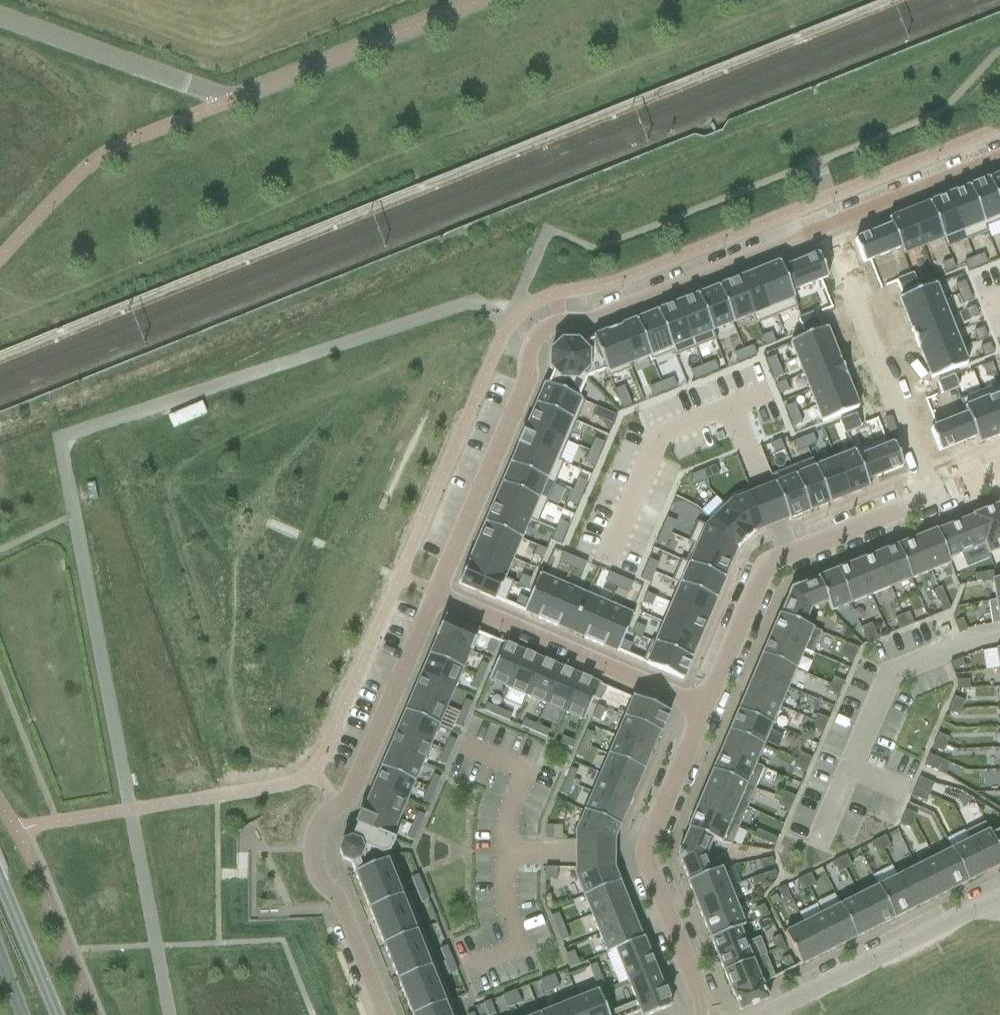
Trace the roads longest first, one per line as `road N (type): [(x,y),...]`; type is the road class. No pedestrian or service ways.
road 1 (residential): [(999,154),(634,297),(570,305),(545,317),(518,356),(512,415),(436,591)]
road 2 (residential): [(436,591),(348,792),(315,829),(318,875),(341,904),(385,1014)]
road 3 (residential): [(937,492),(764,571),(705,706)]
road 4 (residential): [(705,706),(644,853),(701,1014)]
road 5 (residential): [(705,706),(436,591)]
road 6 (unclassified): [(223,101),(481,0)]
road 7 (residential): [(764,1014),(999,898)]
road 8 (residential): [(0,18),(223,101)]
road 9 (tertiary): [(57,1014),(0,879)]

